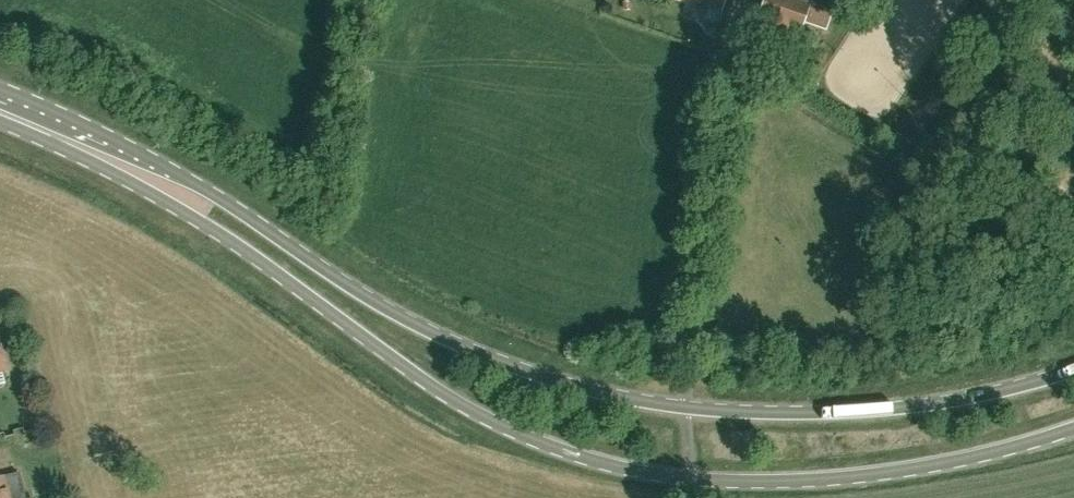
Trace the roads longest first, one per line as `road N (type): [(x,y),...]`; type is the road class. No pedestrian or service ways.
road 1 (primary): [(0,122),(167,202),(442,393),(576,458),(684,480),(797,483),(930,467),(1073,428)]
road 2 (primary): [(1073,370),(946,402),(839,412),(686,409),(552,380),(401,317),(197,184),(0,89)]

